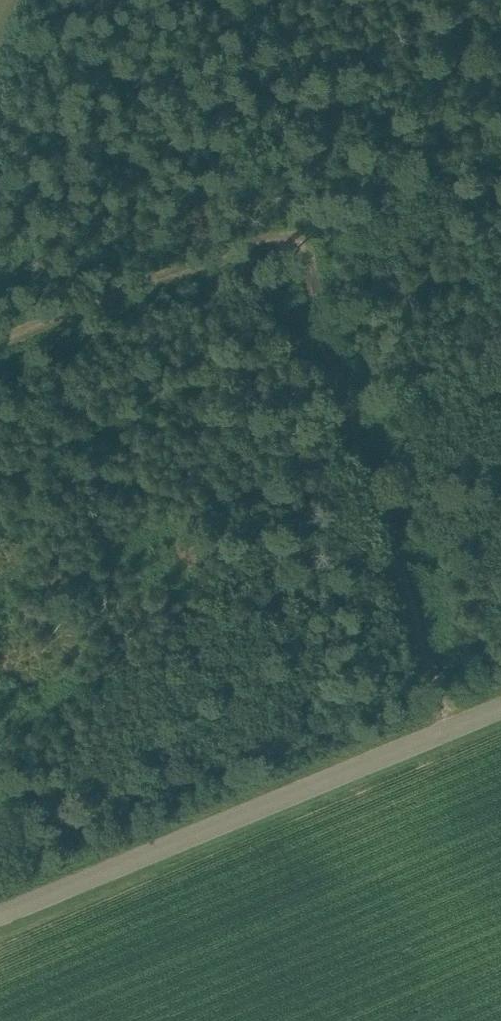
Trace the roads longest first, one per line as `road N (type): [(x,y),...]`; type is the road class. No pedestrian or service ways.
road 1 (unclassified): [(500,708),(0,903)]

